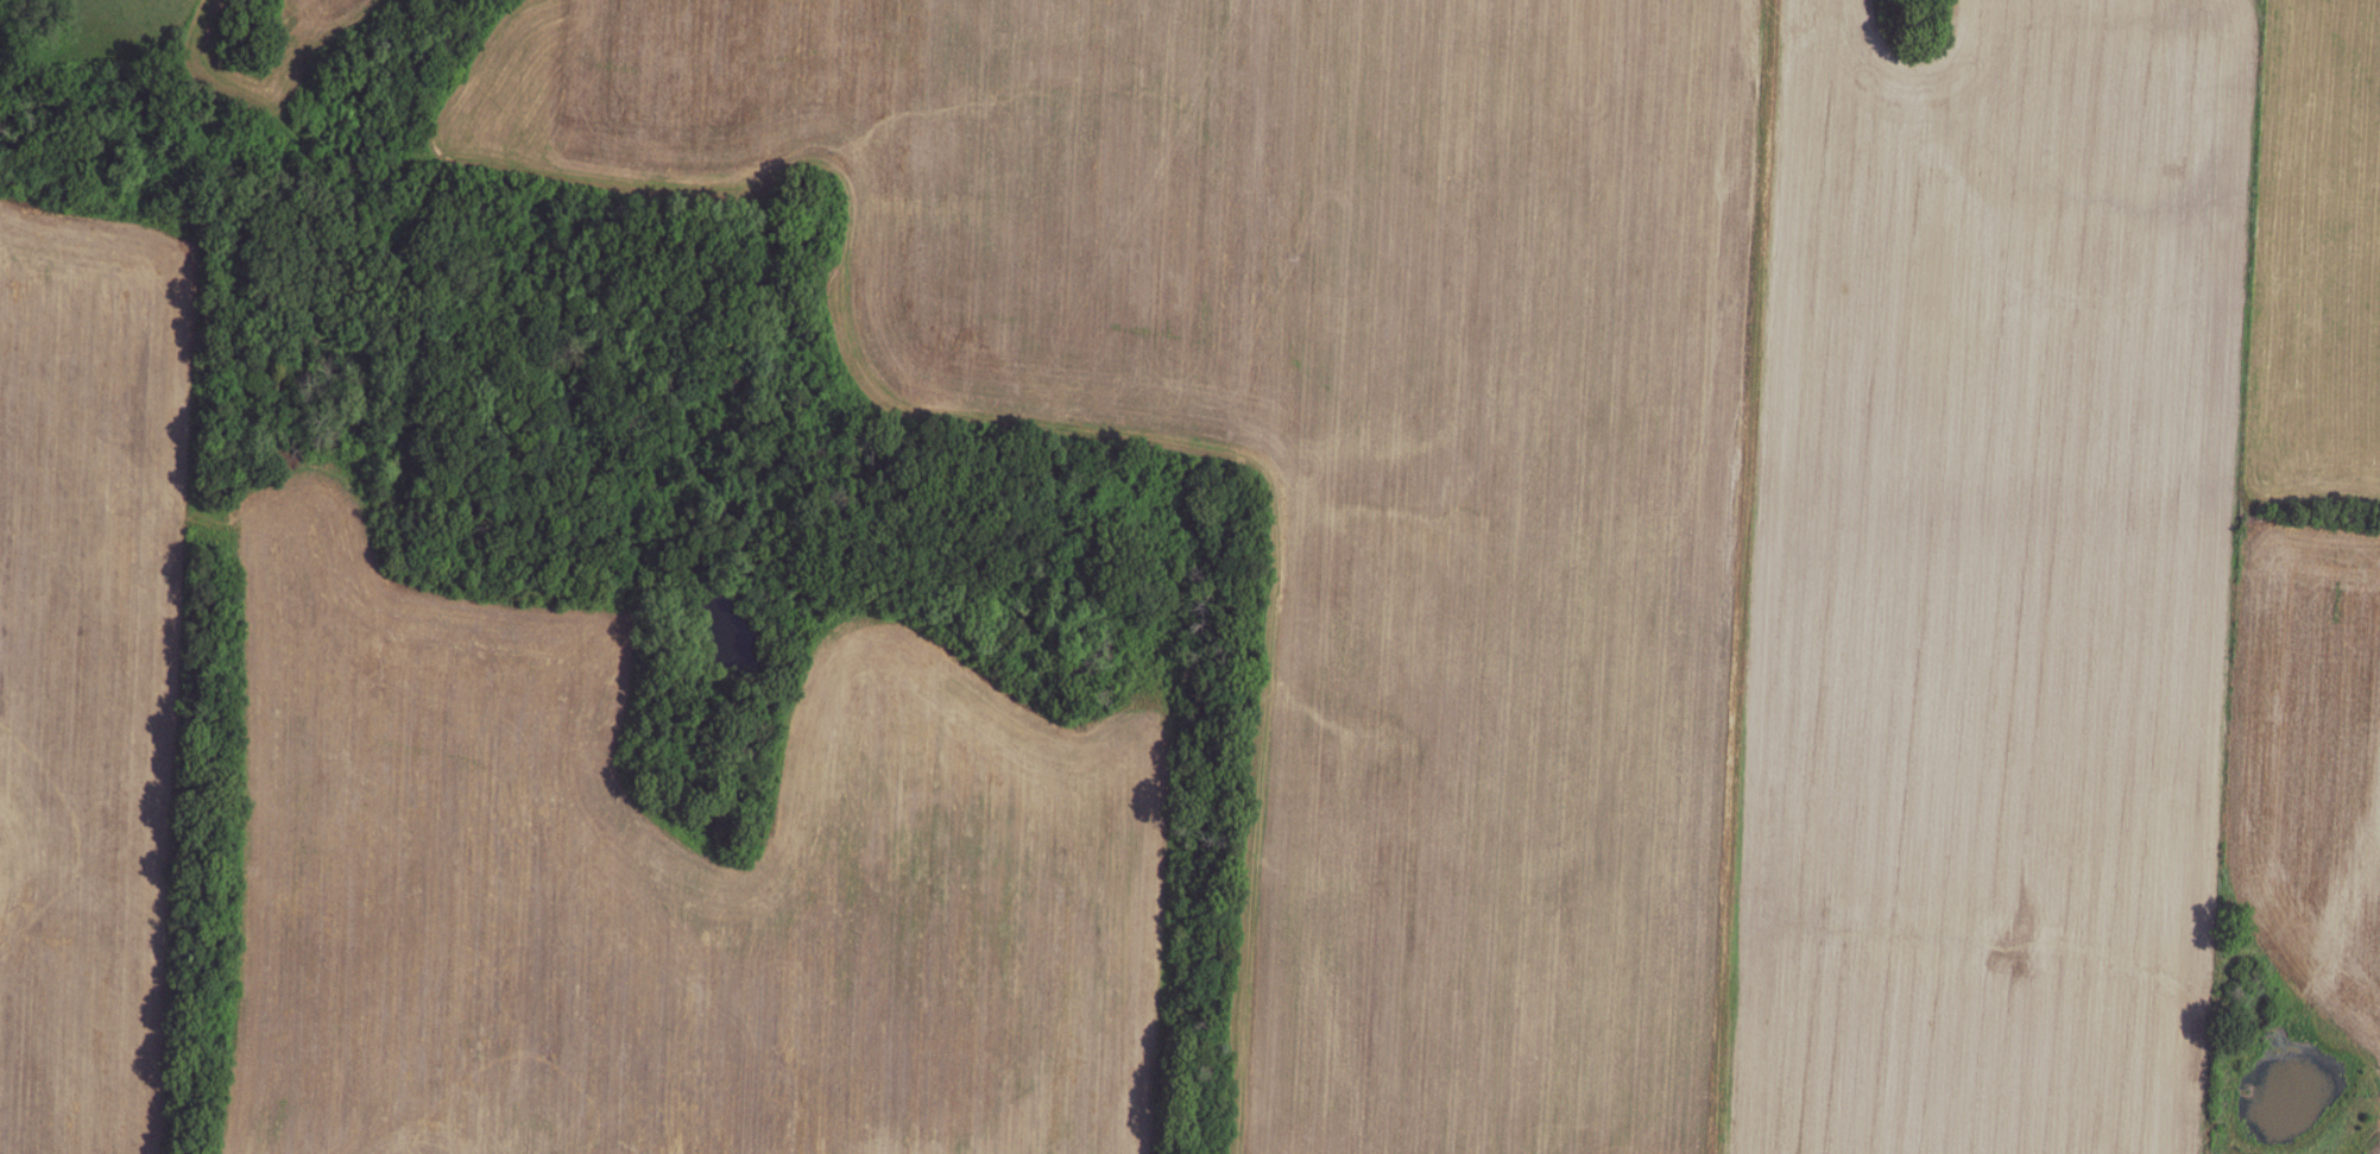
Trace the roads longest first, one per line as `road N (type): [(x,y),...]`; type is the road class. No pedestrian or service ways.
road 1 (track): [(2298,1153),(2325,1141),(2353,1109),(2379,1042)]

